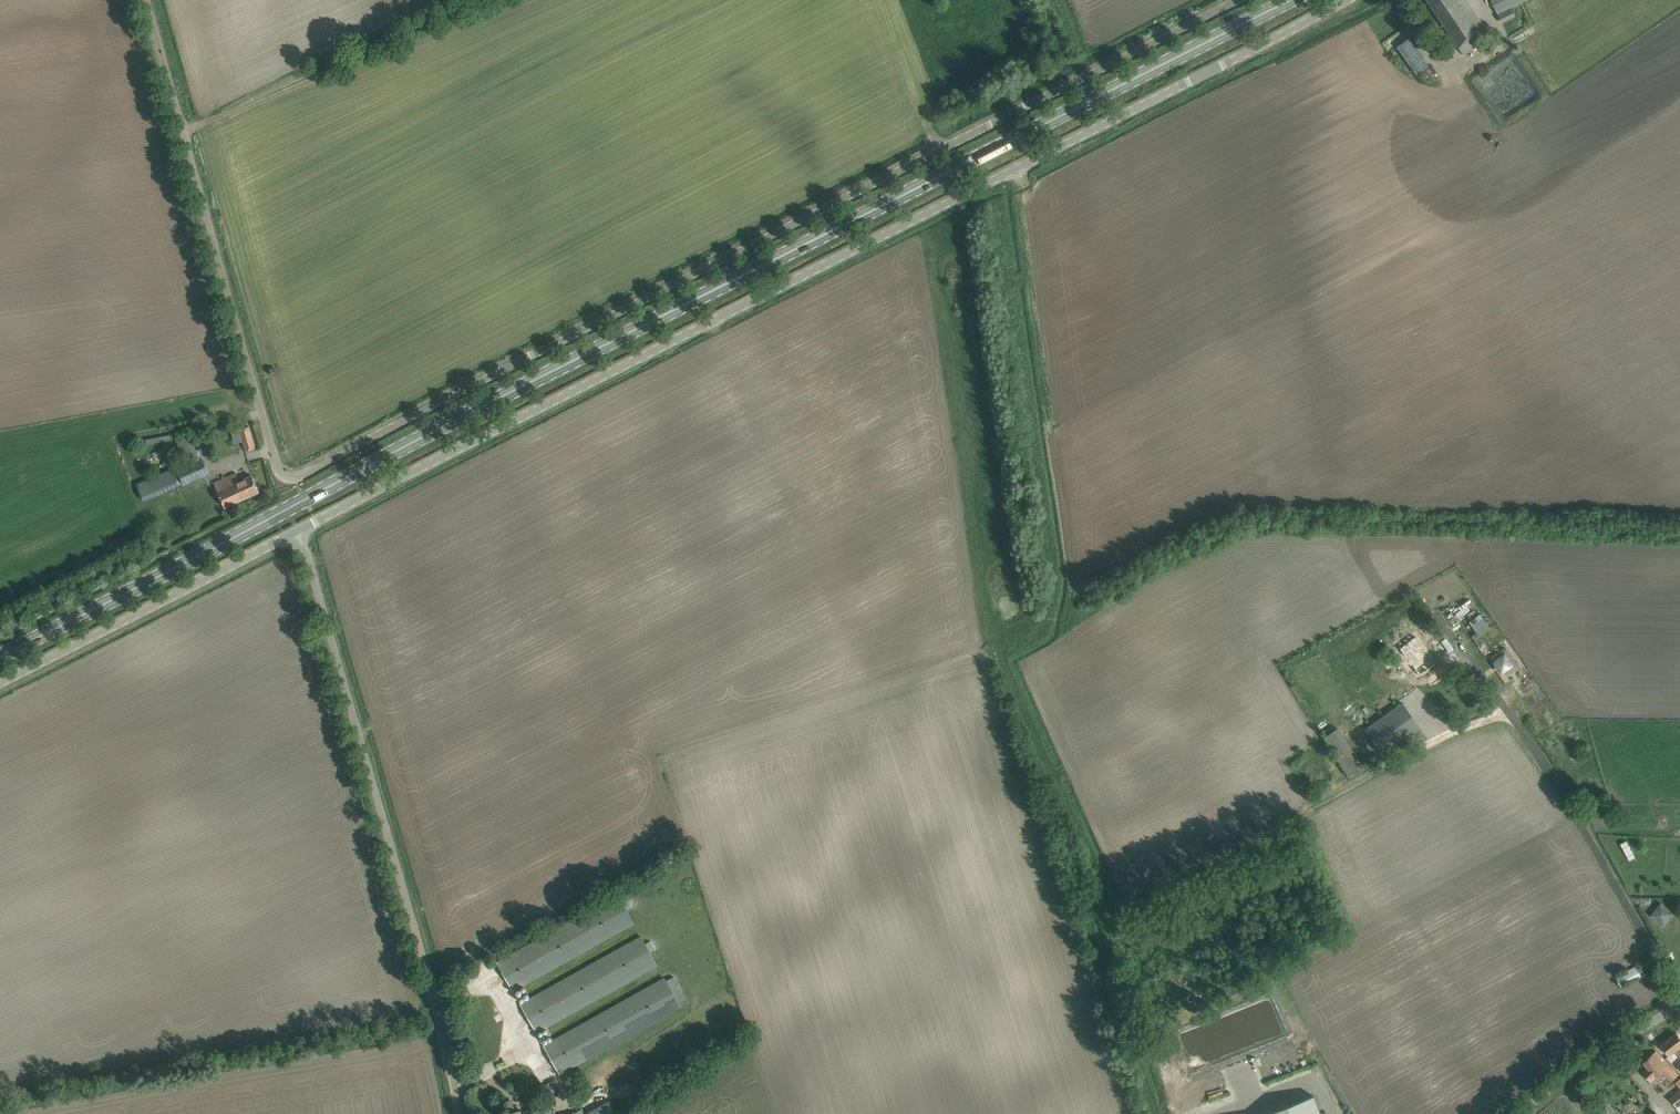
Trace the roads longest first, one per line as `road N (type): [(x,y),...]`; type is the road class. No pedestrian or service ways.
road 1 (primary): [(0,654),(1290,0)]
road 2 (unclassified): [(299,531),(1347,0)]
road 3 (unclassified): [(288,478),(1239,0)]
road 4 (unclassified): [(468,1113),(299,531)]
road 5 (unclassified): [(288,478),(277,465),(147,0)]
road 6 (track): [(1671,1009),(1631,913),(1565,794),(1440,617)]
road 7 (unclassified): [(0,682),(299,531)]
road 8 (track): [(480,0),(183,131)]
road 9 (unclassified): [(1679,1007),(1576,1072),(1527,1113)]

